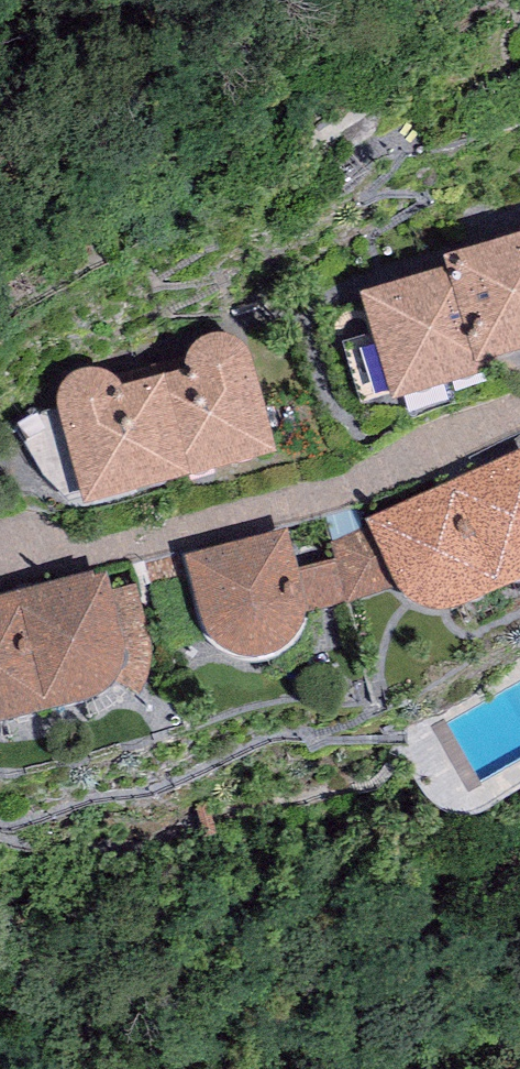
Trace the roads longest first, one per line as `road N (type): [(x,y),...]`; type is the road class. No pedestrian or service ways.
road 1 (residential): [(519,389),(290,493),(10,563)]

